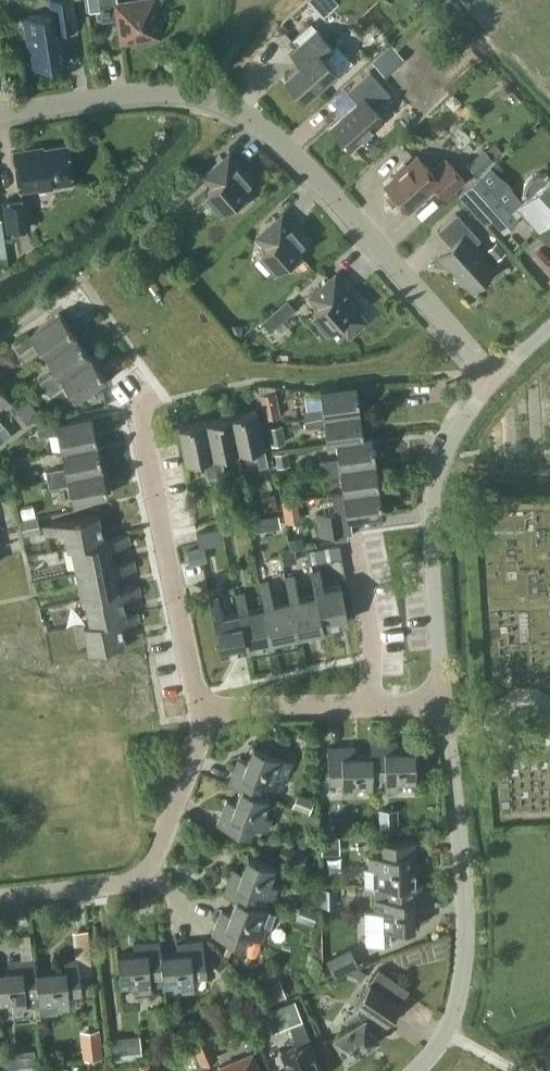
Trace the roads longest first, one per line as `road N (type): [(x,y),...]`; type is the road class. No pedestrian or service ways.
road 1 (residential): [(0,113),(185,91),(253,119),(297,155),(493,376)]
road 2 (unclassified): [(417,1070),(452,1026),(469,919),(444,704)]
road 3 (residential): [(208,717),(140,428),(141,411),(162,389)]
road 4 (unclassified): [(444,704),(437,480),(450,441),(493,376)]
road 5 (residential): [(0,895),(131,880),(153,861),(208,717)]
road 6 (residential): [(371,706),(370,622),(350,541)]
road 7 (residential): [(208,717),(371,706)]

